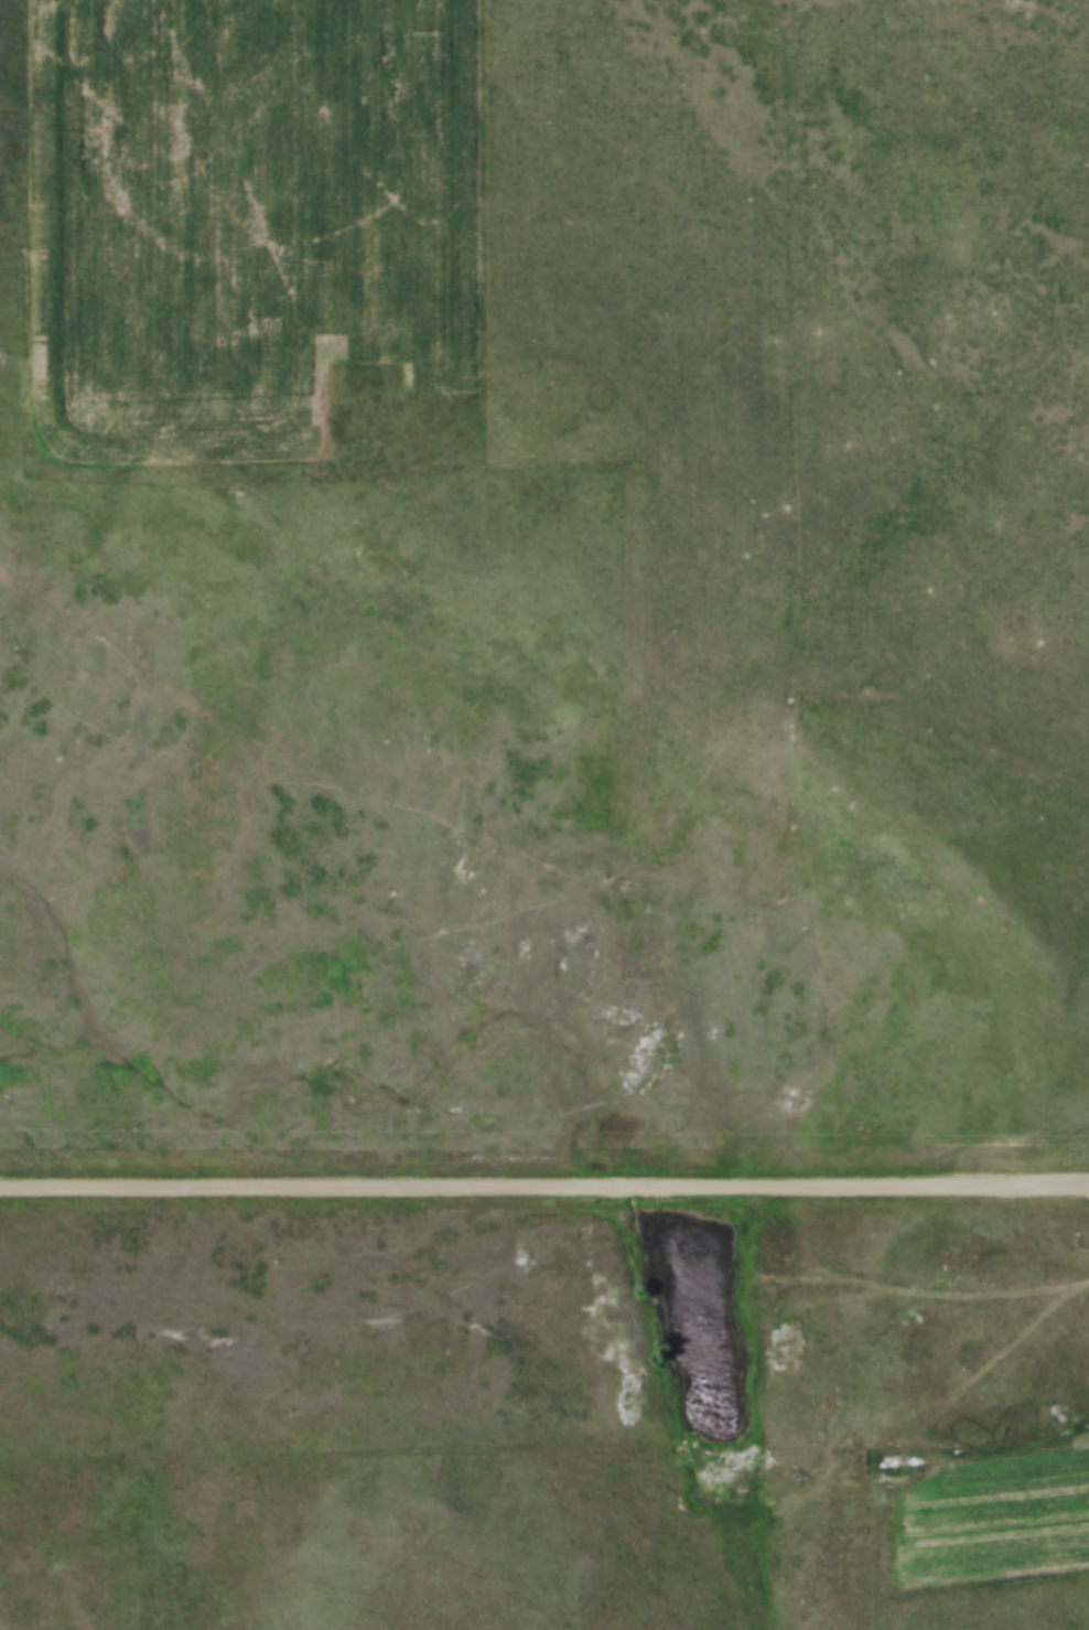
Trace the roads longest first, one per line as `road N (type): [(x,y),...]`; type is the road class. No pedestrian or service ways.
road 1 (residential): [(1088,1183),(0,1187)]

